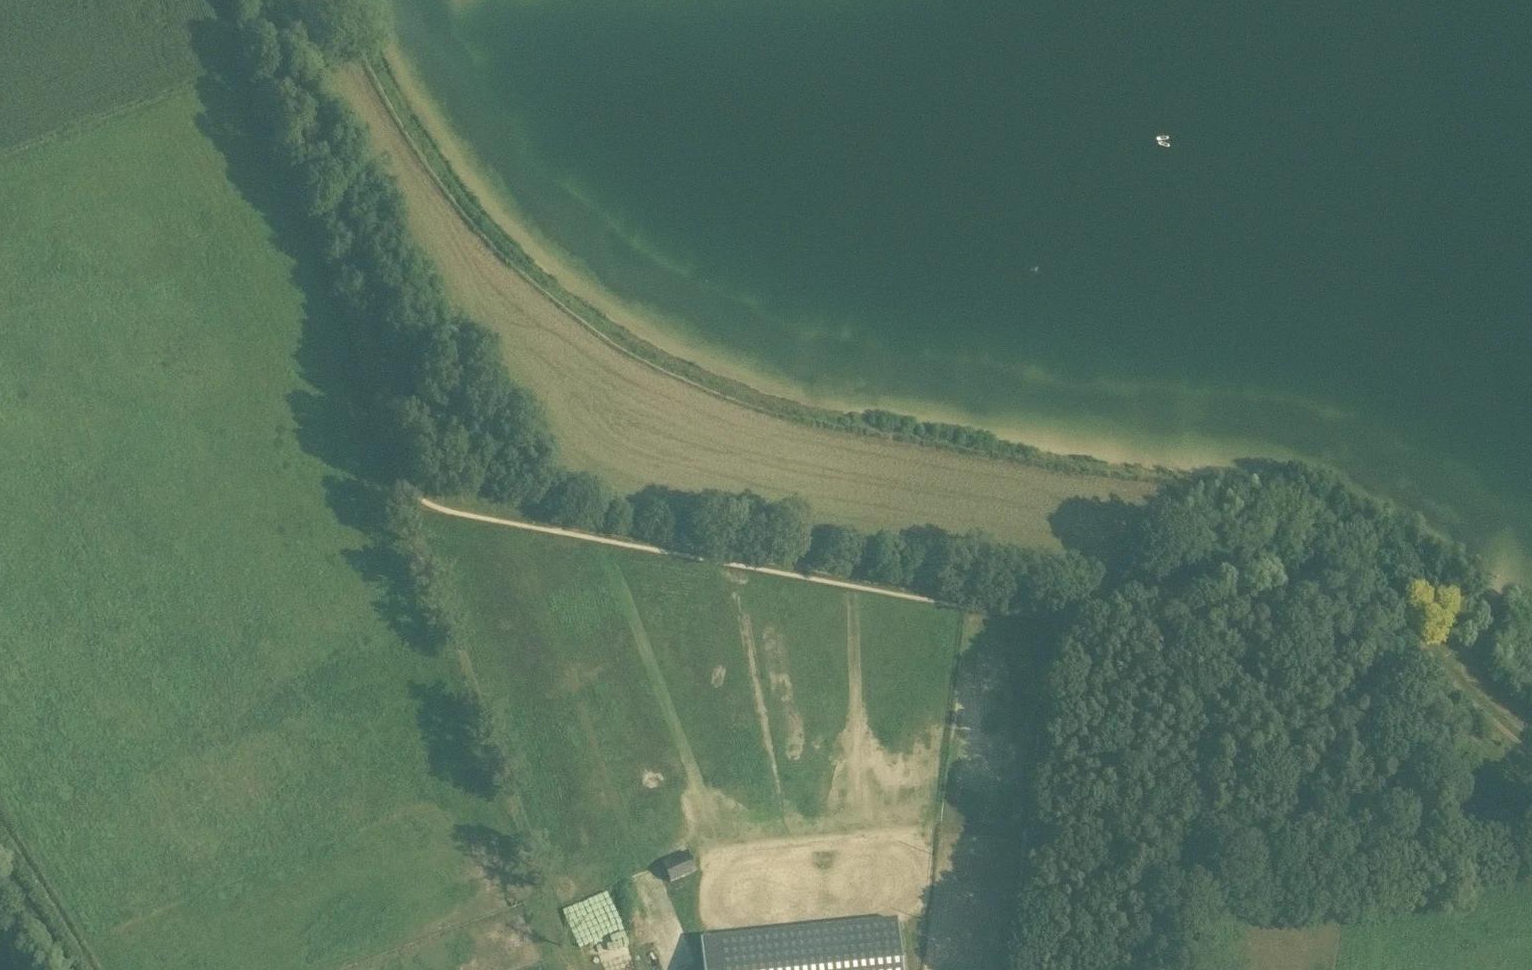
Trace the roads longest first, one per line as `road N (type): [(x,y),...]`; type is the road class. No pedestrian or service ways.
road 1 (track): [(1079,618),(586,528),(523,509),(475,479),(432,439),(396,388),(350,243),(251,0)]
road 2 (track): [(1531,789),(1379,643),(1195,640),(1128,606)]
road 3 (track): [(1017,969),(1054,707),(1079,618)]

